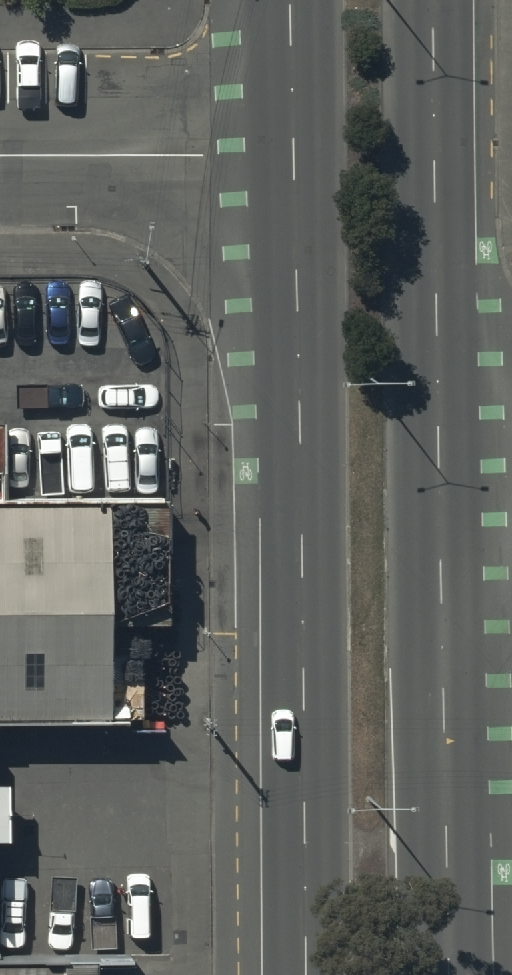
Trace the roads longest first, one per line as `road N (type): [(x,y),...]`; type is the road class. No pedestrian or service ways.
road 1 (primary): [(302,974),(287,158)]
road 2 (primary): [(442,473),(450,974)]
road 3 (primary): [(435,0),(442,473)]
road 4 (unclassified): [(0,156),(287,158)]
road 5 (primary): [(287,158),(284,0)]

